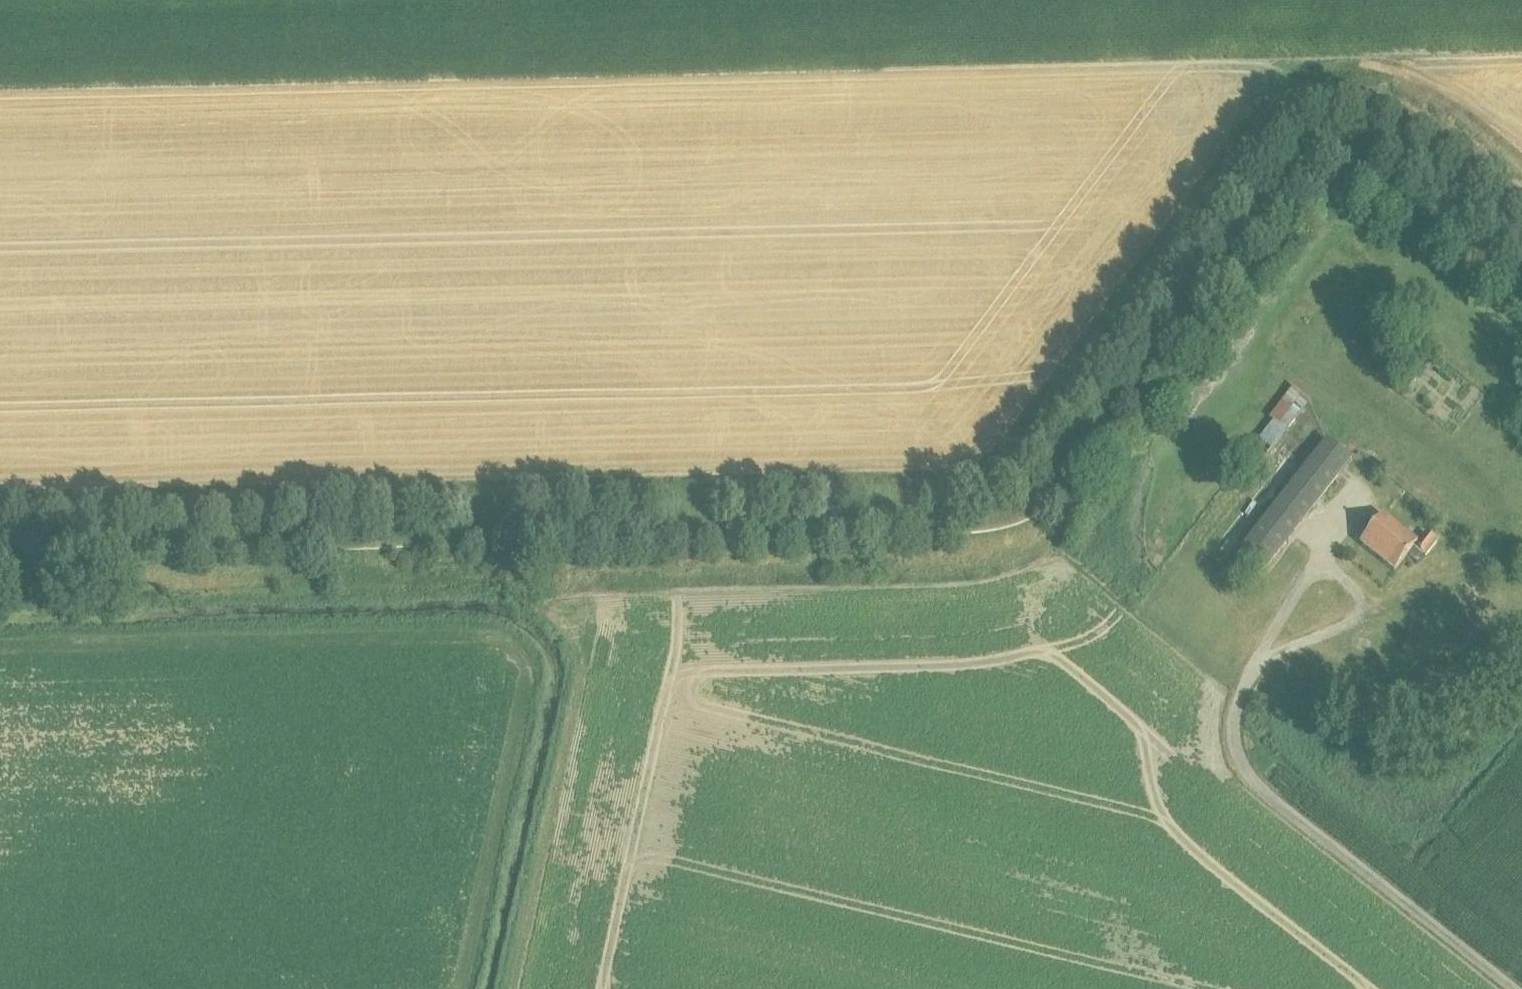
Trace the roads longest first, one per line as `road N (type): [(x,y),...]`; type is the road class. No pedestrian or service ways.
road 1 (track): [(1521,190),(1397,105),(1304,100),(1285,86)]

